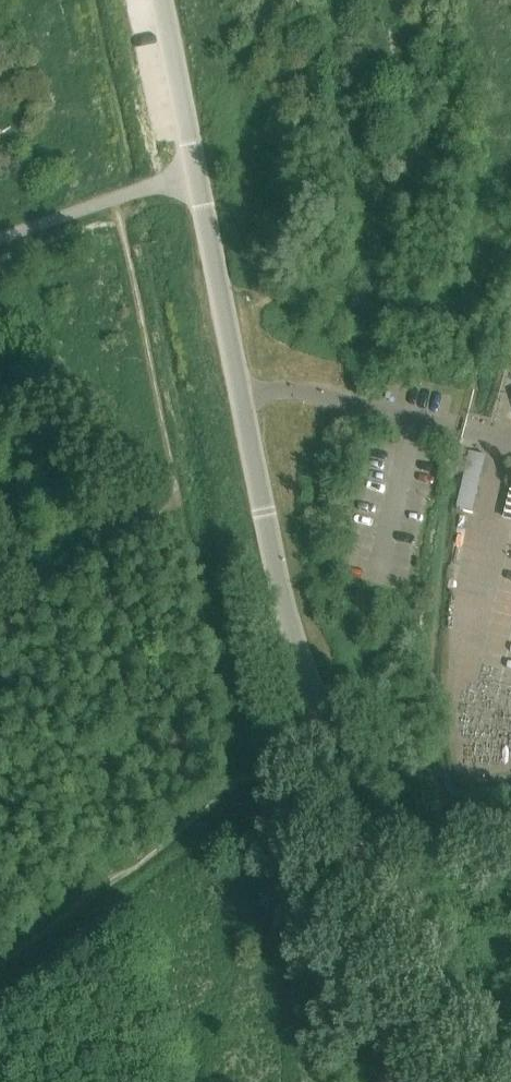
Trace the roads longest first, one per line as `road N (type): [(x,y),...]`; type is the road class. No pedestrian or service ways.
road 1 (unclassified): [(407,1081),(331,744),(284,610),(164,0)]
road 2 (track): [(198,177),(0,246)]

